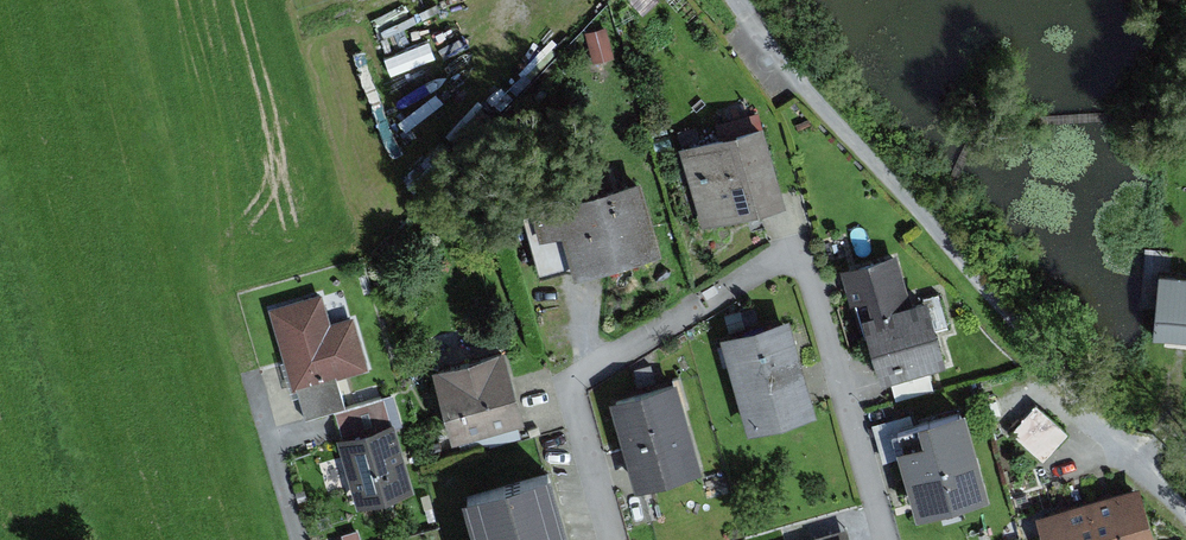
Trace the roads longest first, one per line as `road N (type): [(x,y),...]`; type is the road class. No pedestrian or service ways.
road 1 (residential): [(614,539),(579,410),(596,363),(777,269),(819,285),(889,539)]
road 2 (residential): [(734,0),(750,29),(1185,518)]

